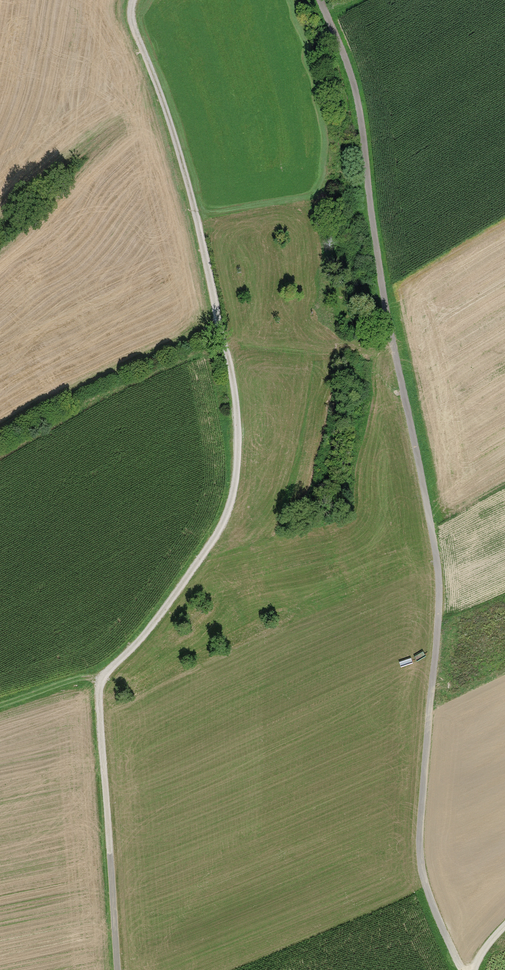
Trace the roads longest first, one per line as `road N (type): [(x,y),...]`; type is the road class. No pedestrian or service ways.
road 1 (track): [(135,0),(131,22),(198,222),(228,364),(238,462),(218,534),(145,636),(101,681),(118,969)]
road 2 (track): [(463,969),(426,884),(420,830),(441,596),(433,527),(388,318),(359,111),(322,0)]

